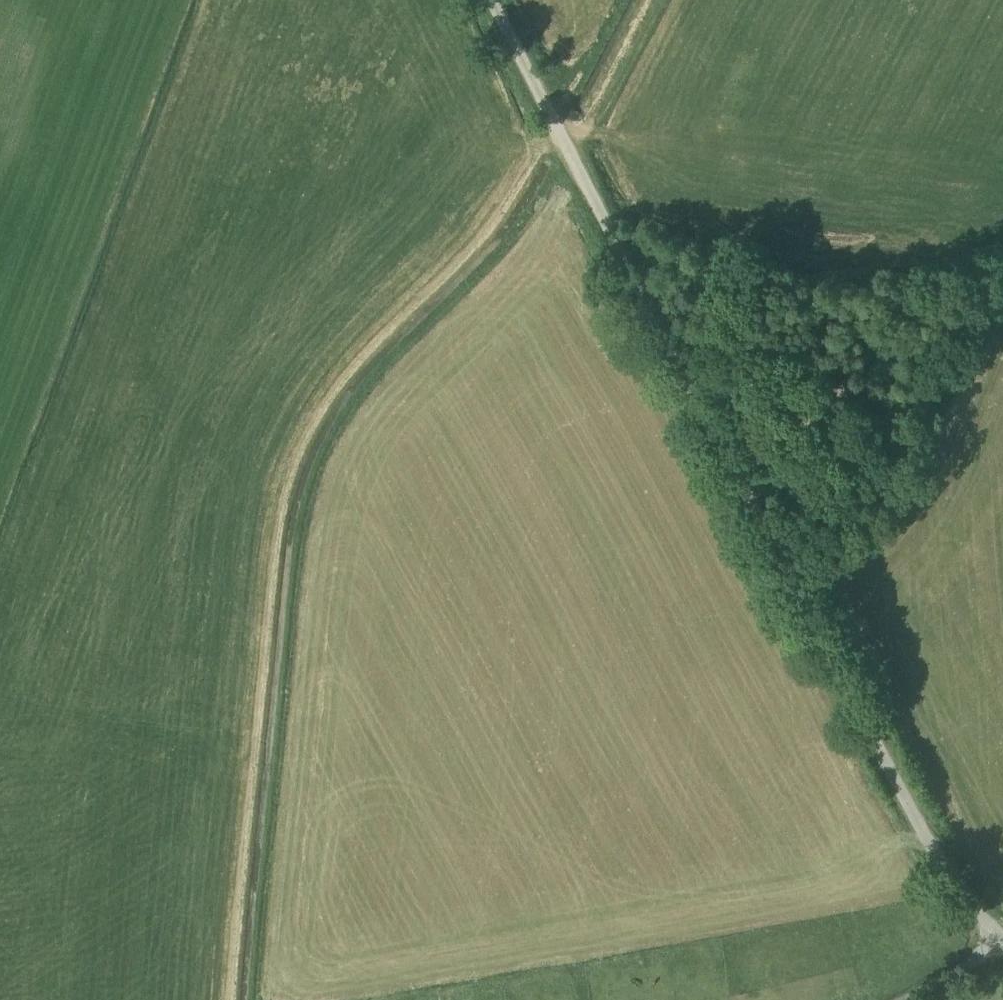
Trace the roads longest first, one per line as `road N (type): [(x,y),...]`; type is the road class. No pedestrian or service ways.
road 1 (track): [(235,999),(278,568),(297,469),(350,373),(482,241),(620,0)]
road 2 (unclassified): [(1002,941),(950,878),(903,796),(490,0)]

